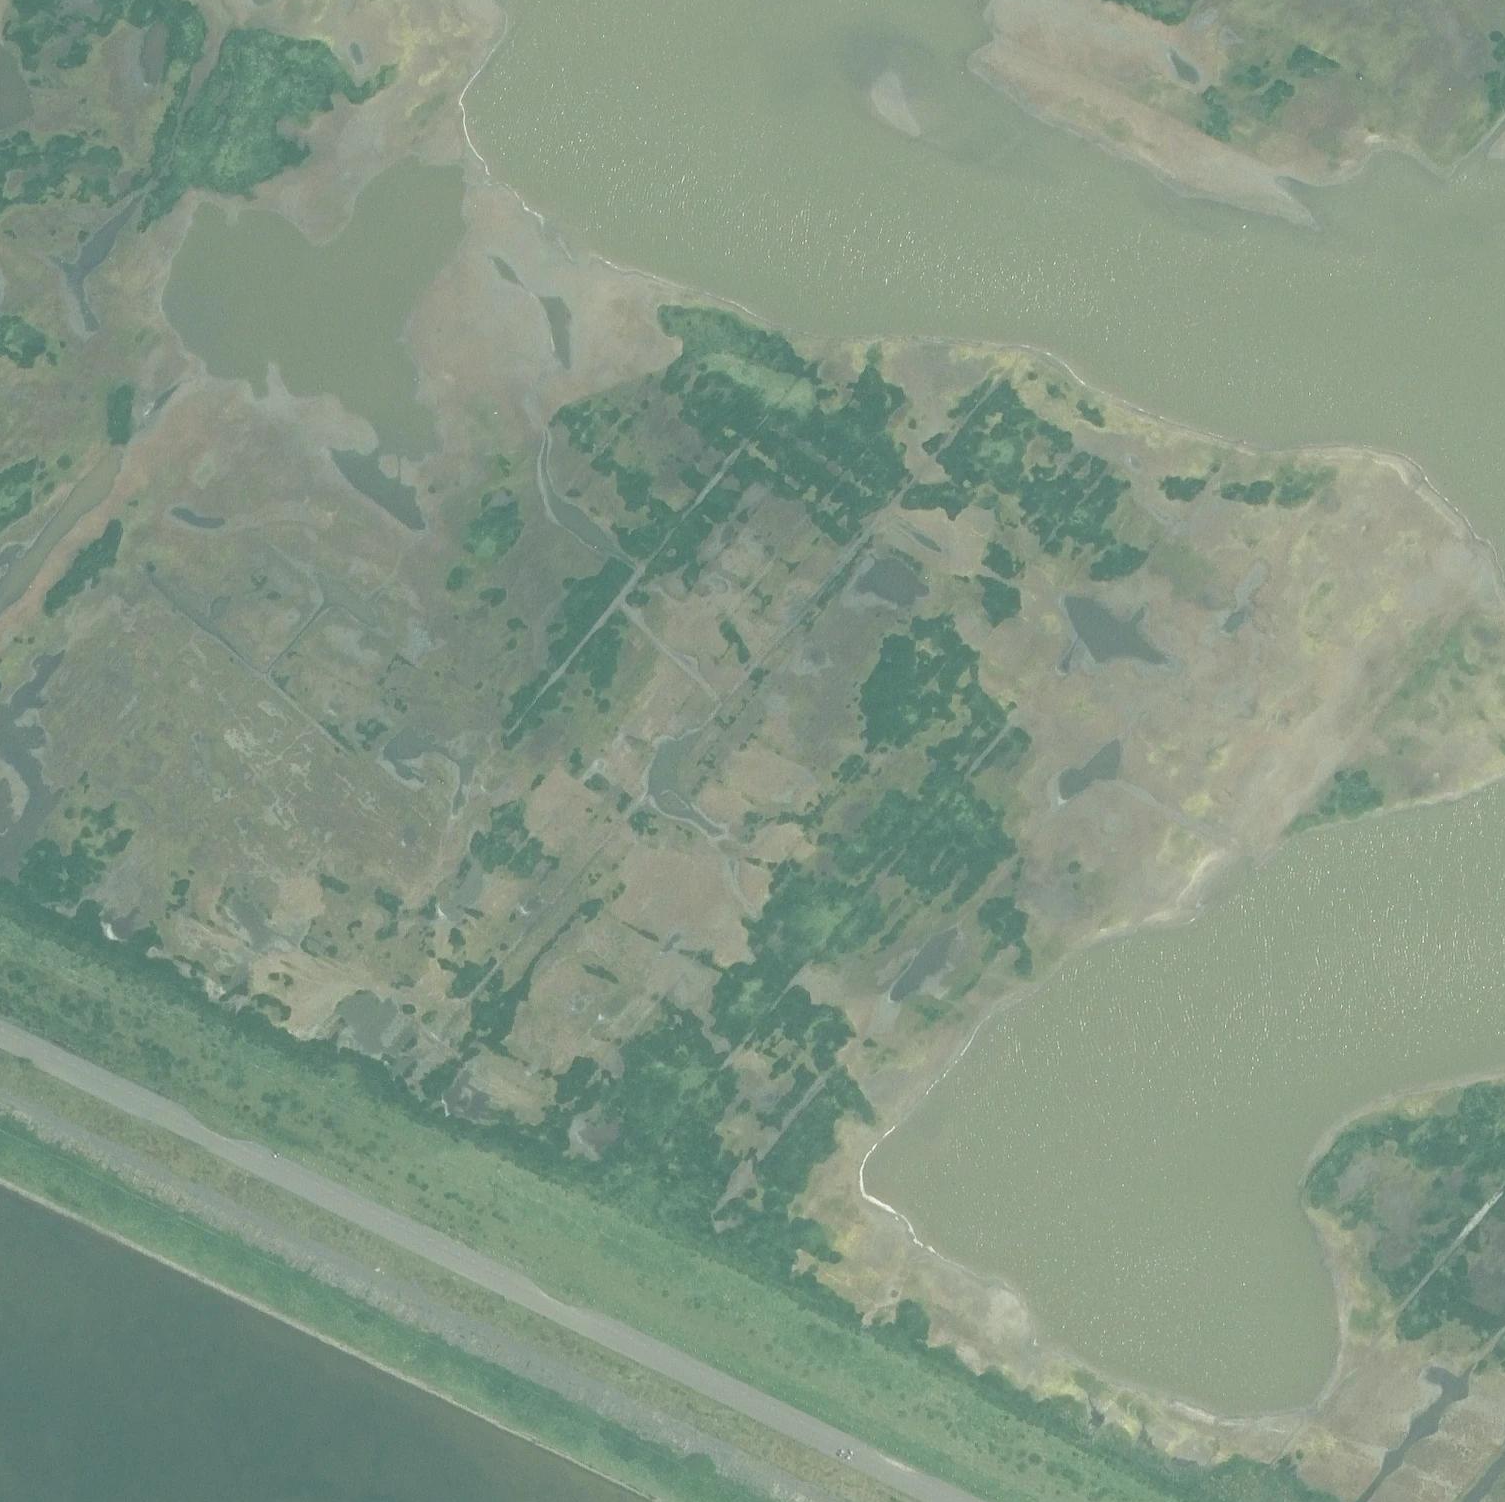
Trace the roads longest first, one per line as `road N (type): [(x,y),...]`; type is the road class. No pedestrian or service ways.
road 1 (unclassified): [(966,1501),(209,1138),(0,1028)]

